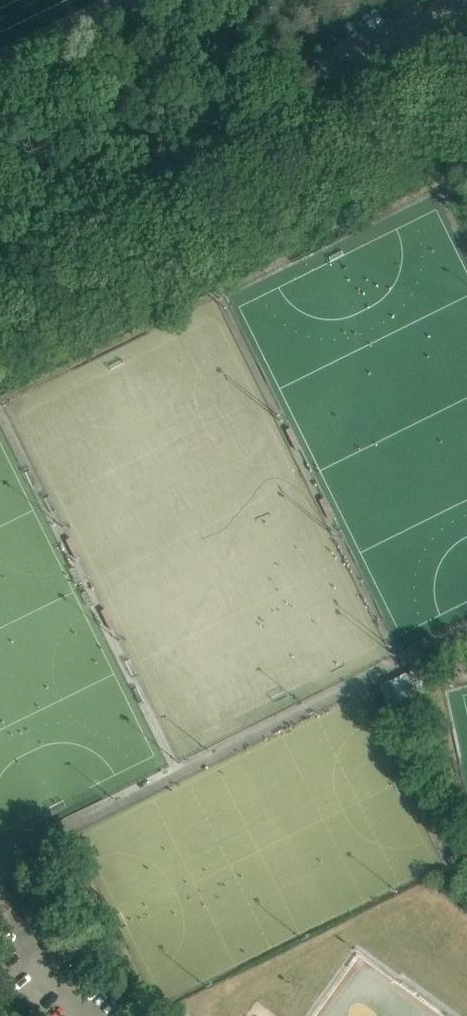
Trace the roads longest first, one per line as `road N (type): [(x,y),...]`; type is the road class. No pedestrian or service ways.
road 1 (unclassified): [(0,317),(466,85)]
road 2 (track): [(0,53),(109,0)]

